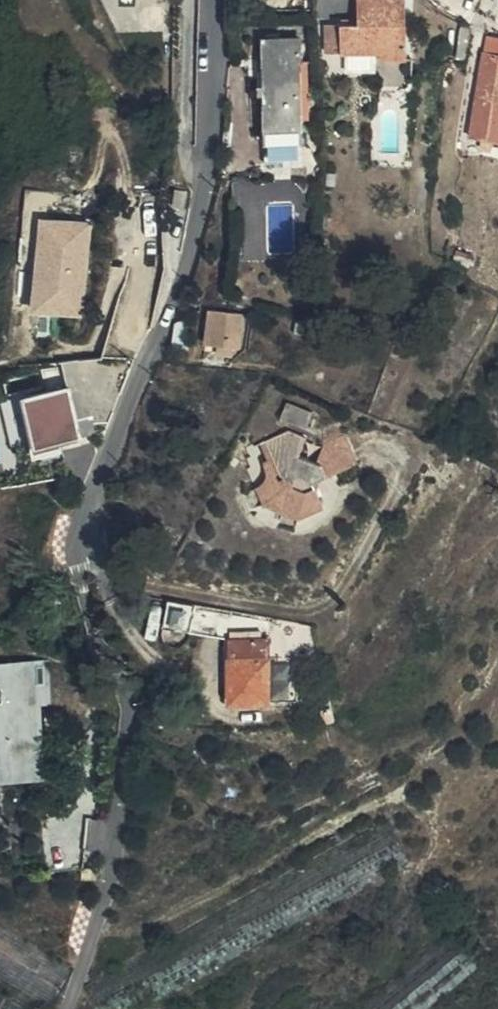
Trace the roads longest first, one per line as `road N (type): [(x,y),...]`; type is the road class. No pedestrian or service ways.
road 1 (unclassified): [(216,0),(205,212),(103,505),(123,776),(73,1008)]

